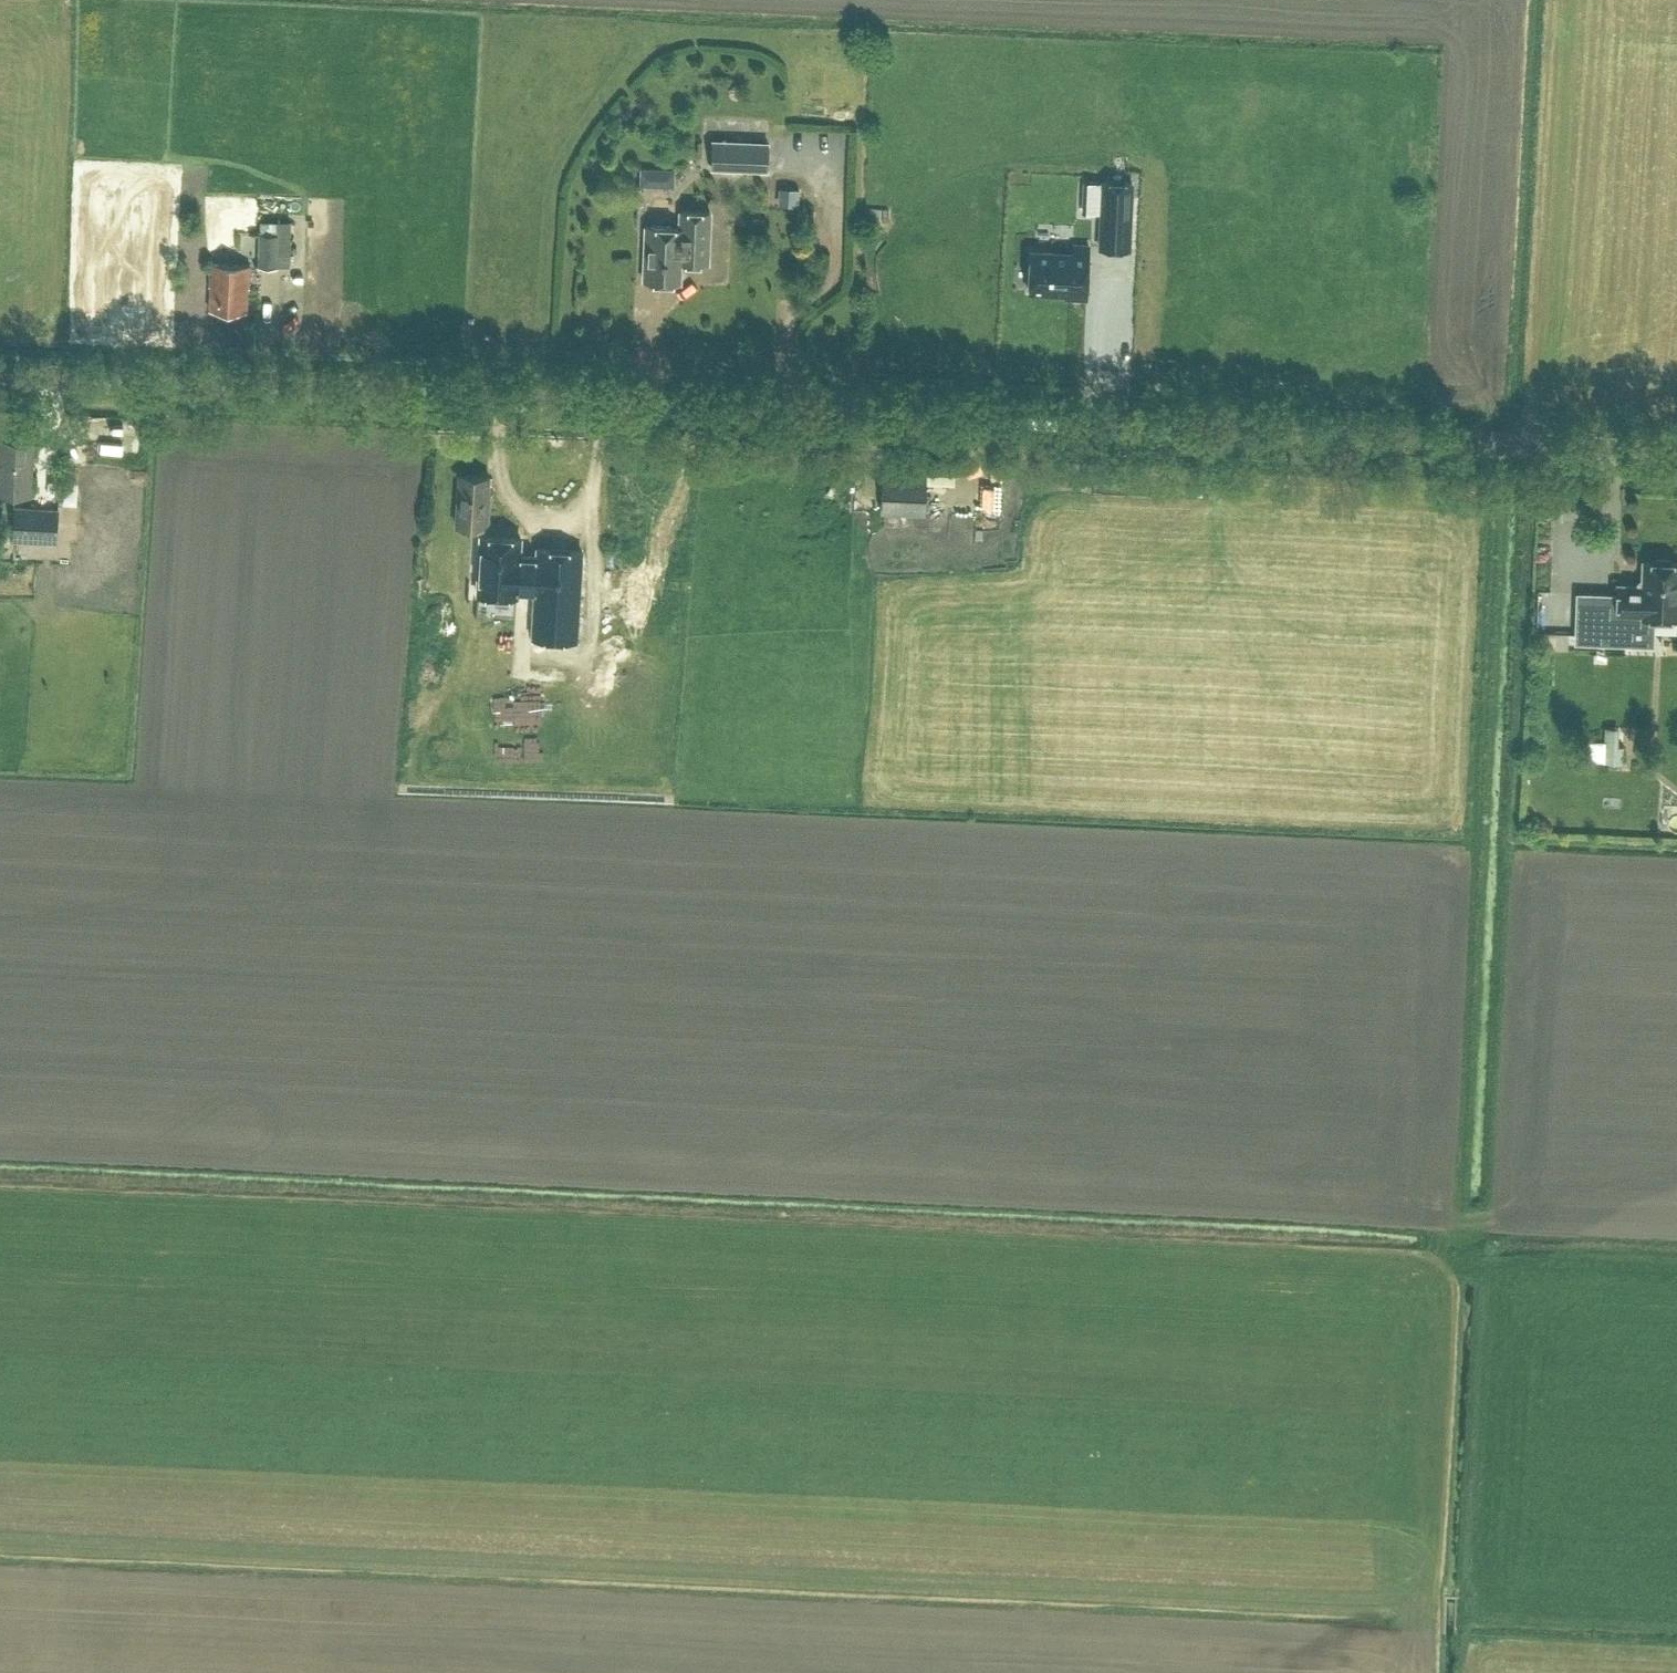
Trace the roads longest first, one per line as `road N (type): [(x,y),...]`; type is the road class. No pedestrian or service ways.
road 1 (tertiary): [(1676,451),(0,374)]

